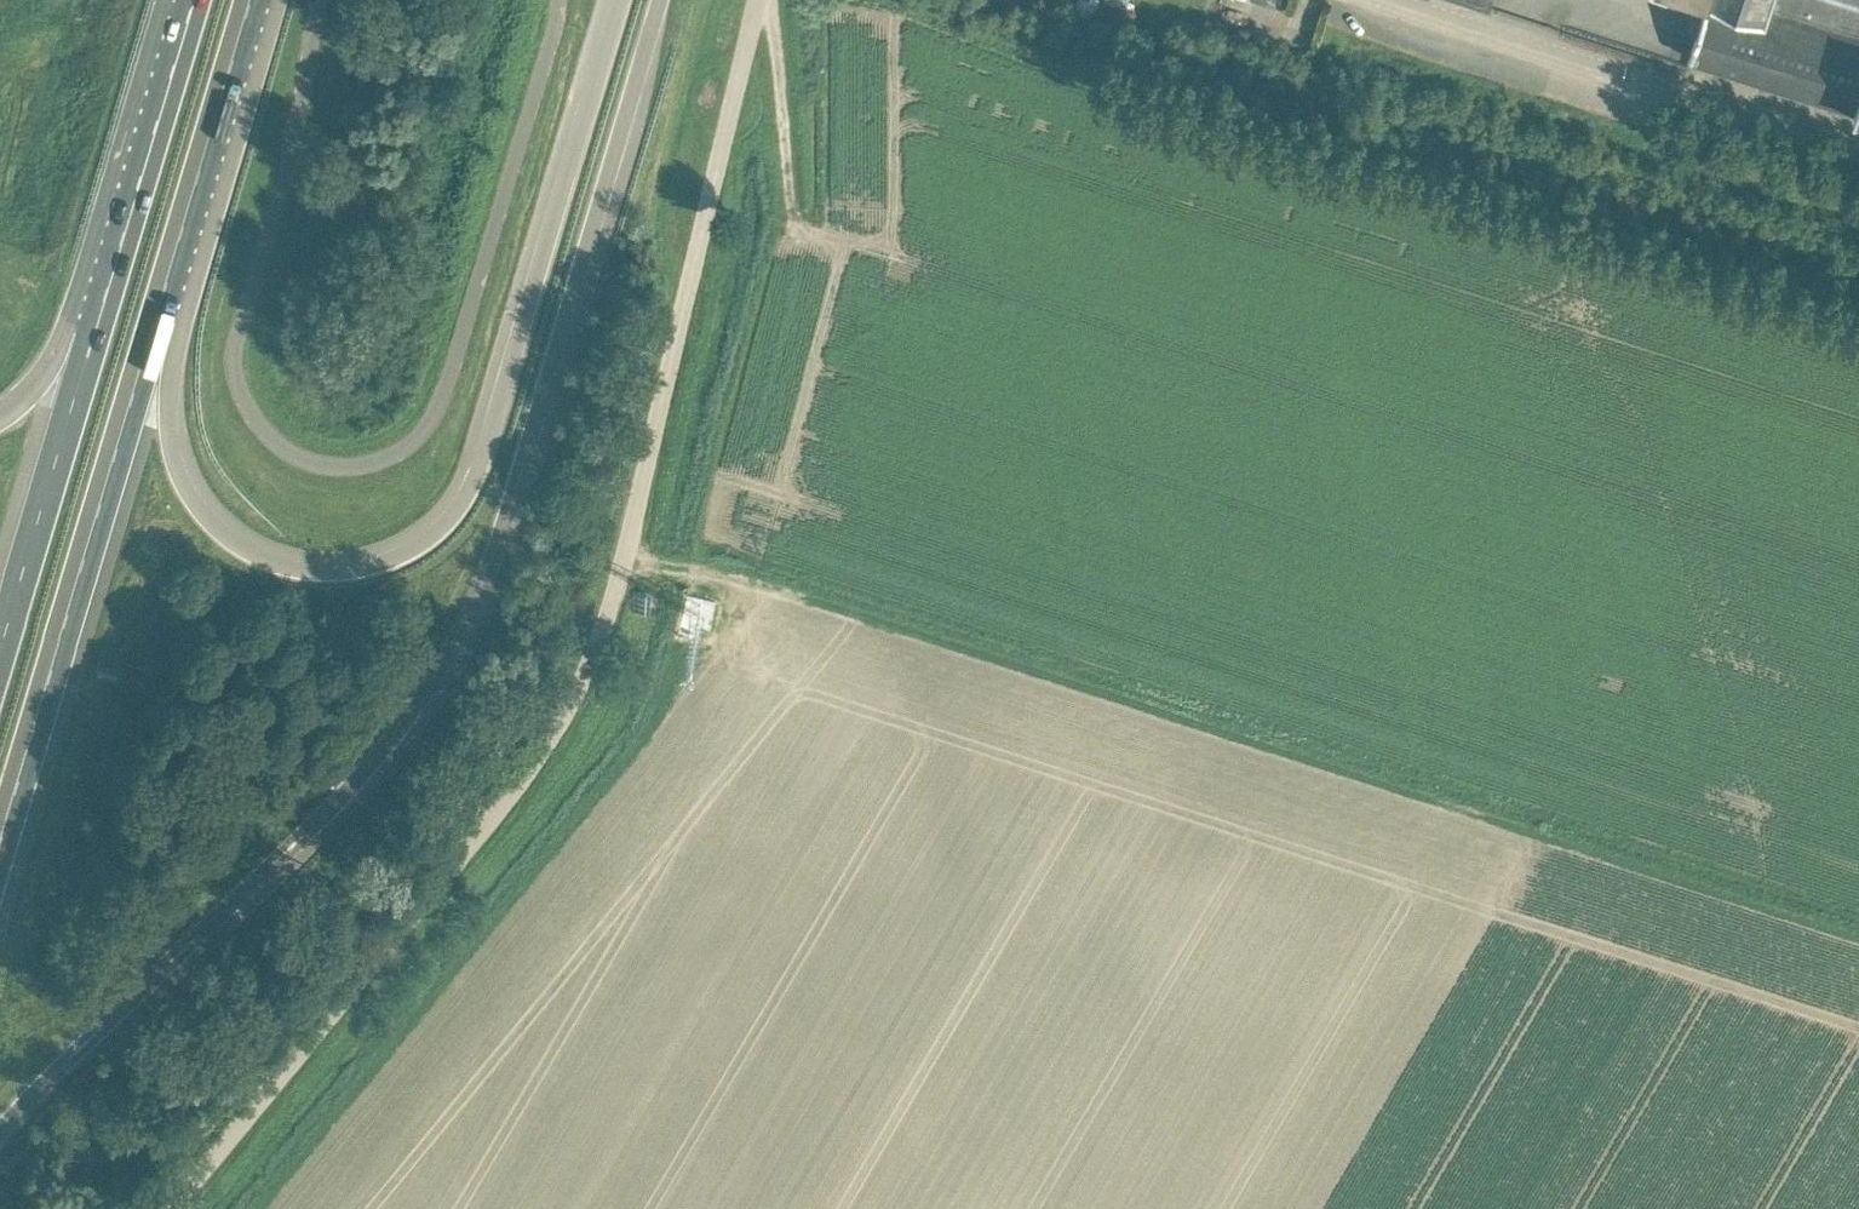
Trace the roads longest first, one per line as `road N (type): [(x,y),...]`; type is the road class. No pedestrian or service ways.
road 1 (unclassified): [(177,1208),(564,720),(621,573),(757,0)]
road 2 (motorway): [(0,1134),(87,1037),(387,745),(443,665),(512,498),(661,0)]
road 3 (motorway): [(619,0),(485,458),(427,545),(340,573),(298,570),(257,556),(219,530),(191,496),(168,430),(169,282)]
road 4 (motorway): [(0,839),(169,282)]
road 5 (tertiary): [(1858,152),(1387,0)]
road 6 (motorway): [(193,0),(94,332)]
road 7 (motorway): [(94,332),(0,647)]
road 8 (motorway): [(169,282),(252,0)]
road 9 (motorway): [(94,332),(0,413)]

